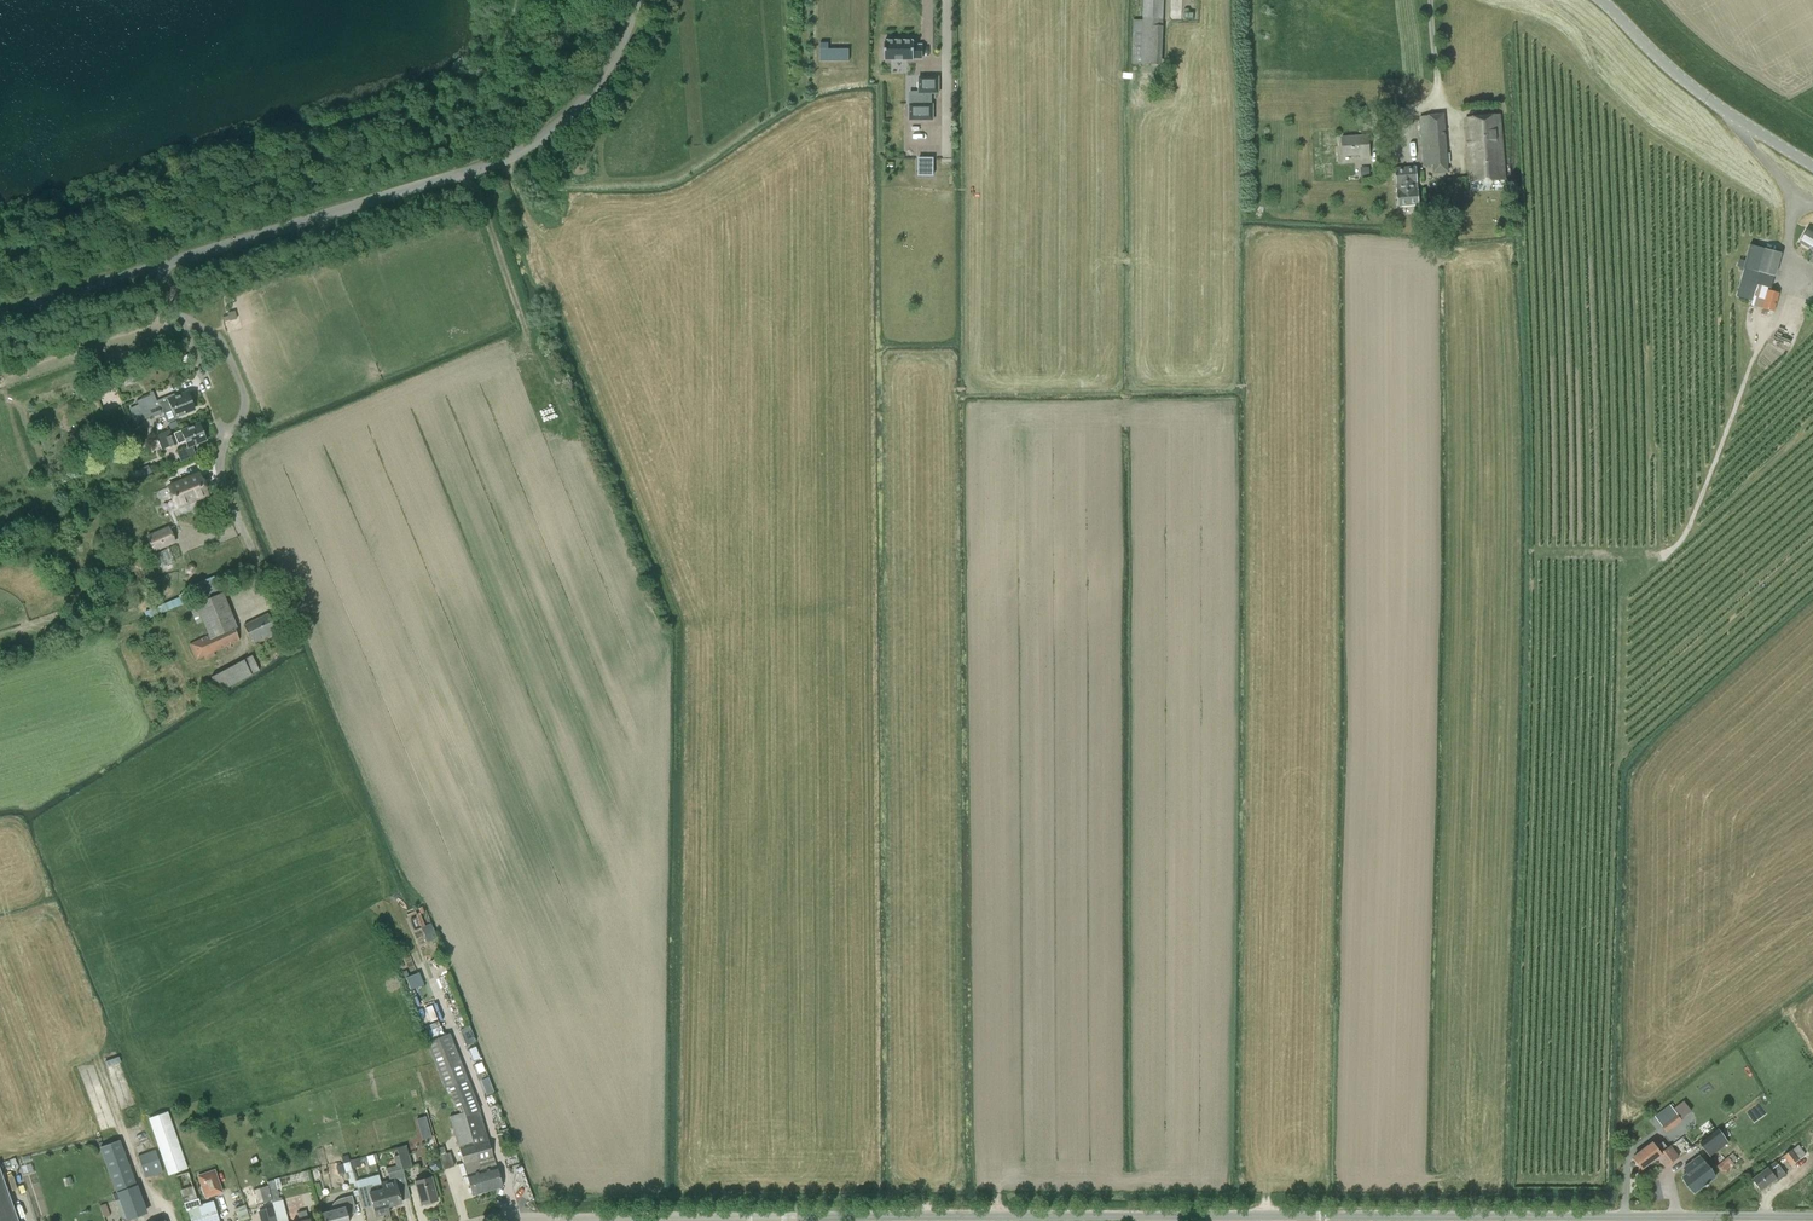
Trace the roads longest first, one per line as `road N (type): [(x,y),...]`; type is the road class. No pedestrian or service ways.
road 1 (unclassified): [(798,1217),(1812,1218)]
road 2 (unclassified): [(162,265),(483,168),(536,142),(594,89),(636,0)]
road 3 (residential): [(162,265),(184,321),(222,343),(243,393),(221,469),(259,569)]
road 4 (residential): [(496,1220),(798,1217)]
road 5 (tertiary): [(1812,167),(1702,95),(1600,0)]
road 6 (track): [(528,336),(466,173)]
road 7 (unclassified): [(0,315),(162,265)]

